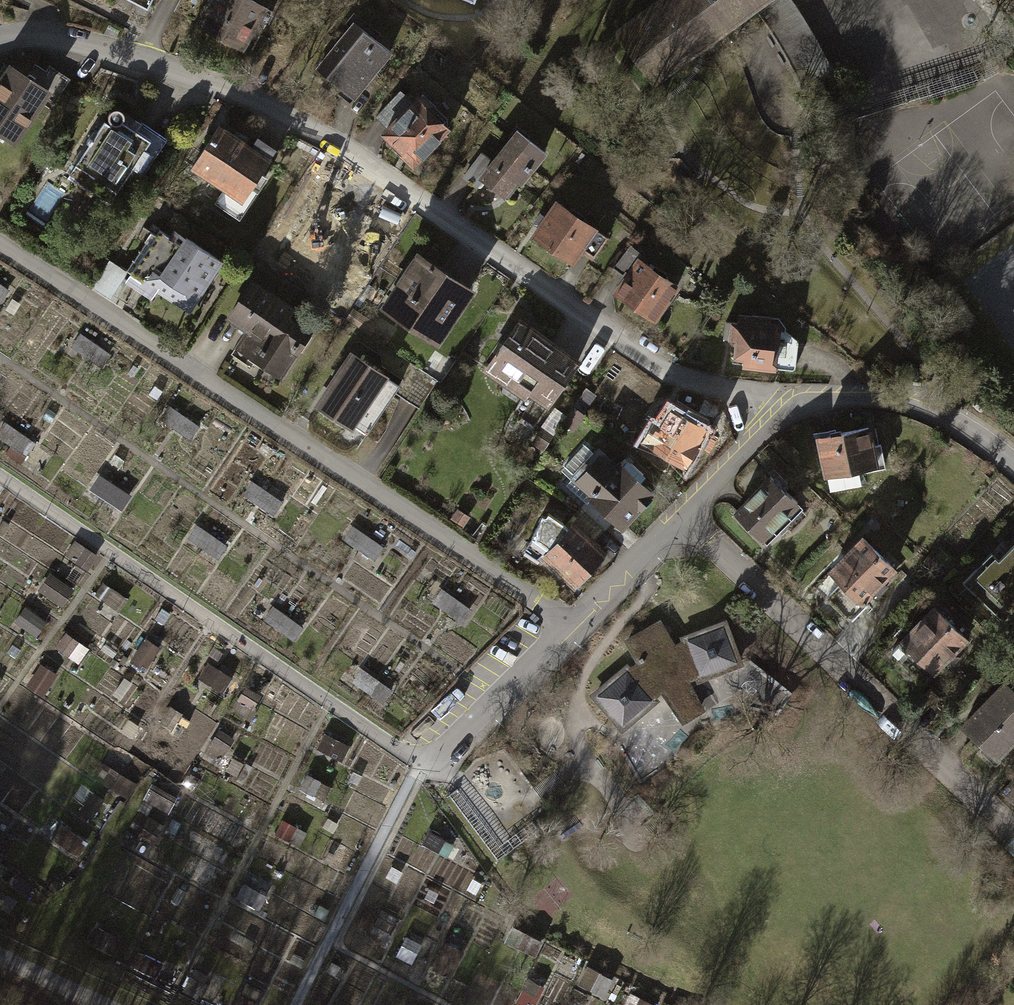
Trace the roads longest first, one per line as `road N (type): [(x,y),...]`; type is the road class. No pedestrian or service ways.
road 1 (residential): [(789,401),(665,372),(381,171),(253,96),(46,34),(0,39)]
road 2 (residential): [(0,243),(571,621)]
road 3 (residential): [(1013,833),(677,516)]
road 4 (residential): [(1013,466),(920,404),(874,393),(789,401)]
road 5 (residential): [(571,621),(422,760)]
road 6 (residential): [(789,401),(677,516)]
road 7 (residential): [(677,516),(571,621)]

